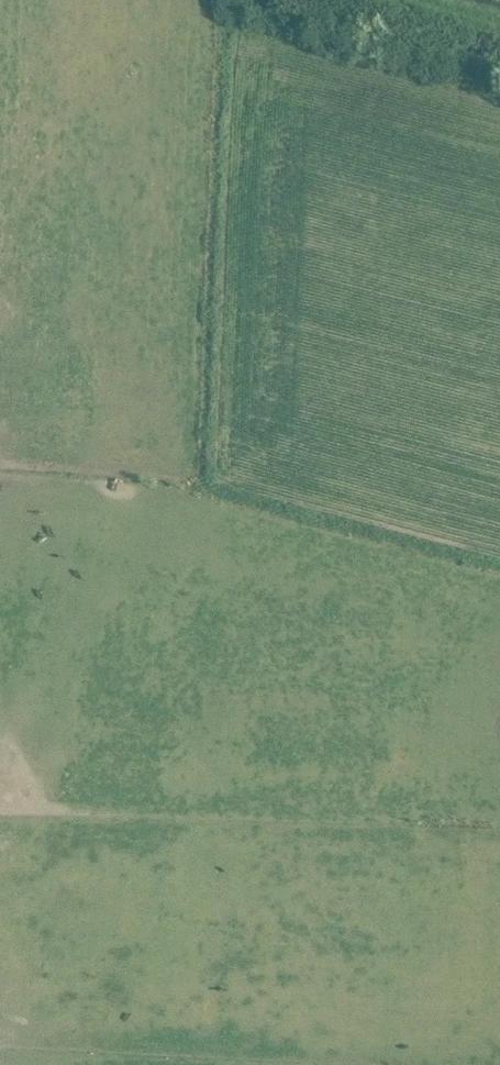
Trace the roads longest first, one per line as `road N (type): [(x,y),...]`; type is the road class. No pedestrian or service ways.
road 1 (track): [(499,31),(382,0)]

